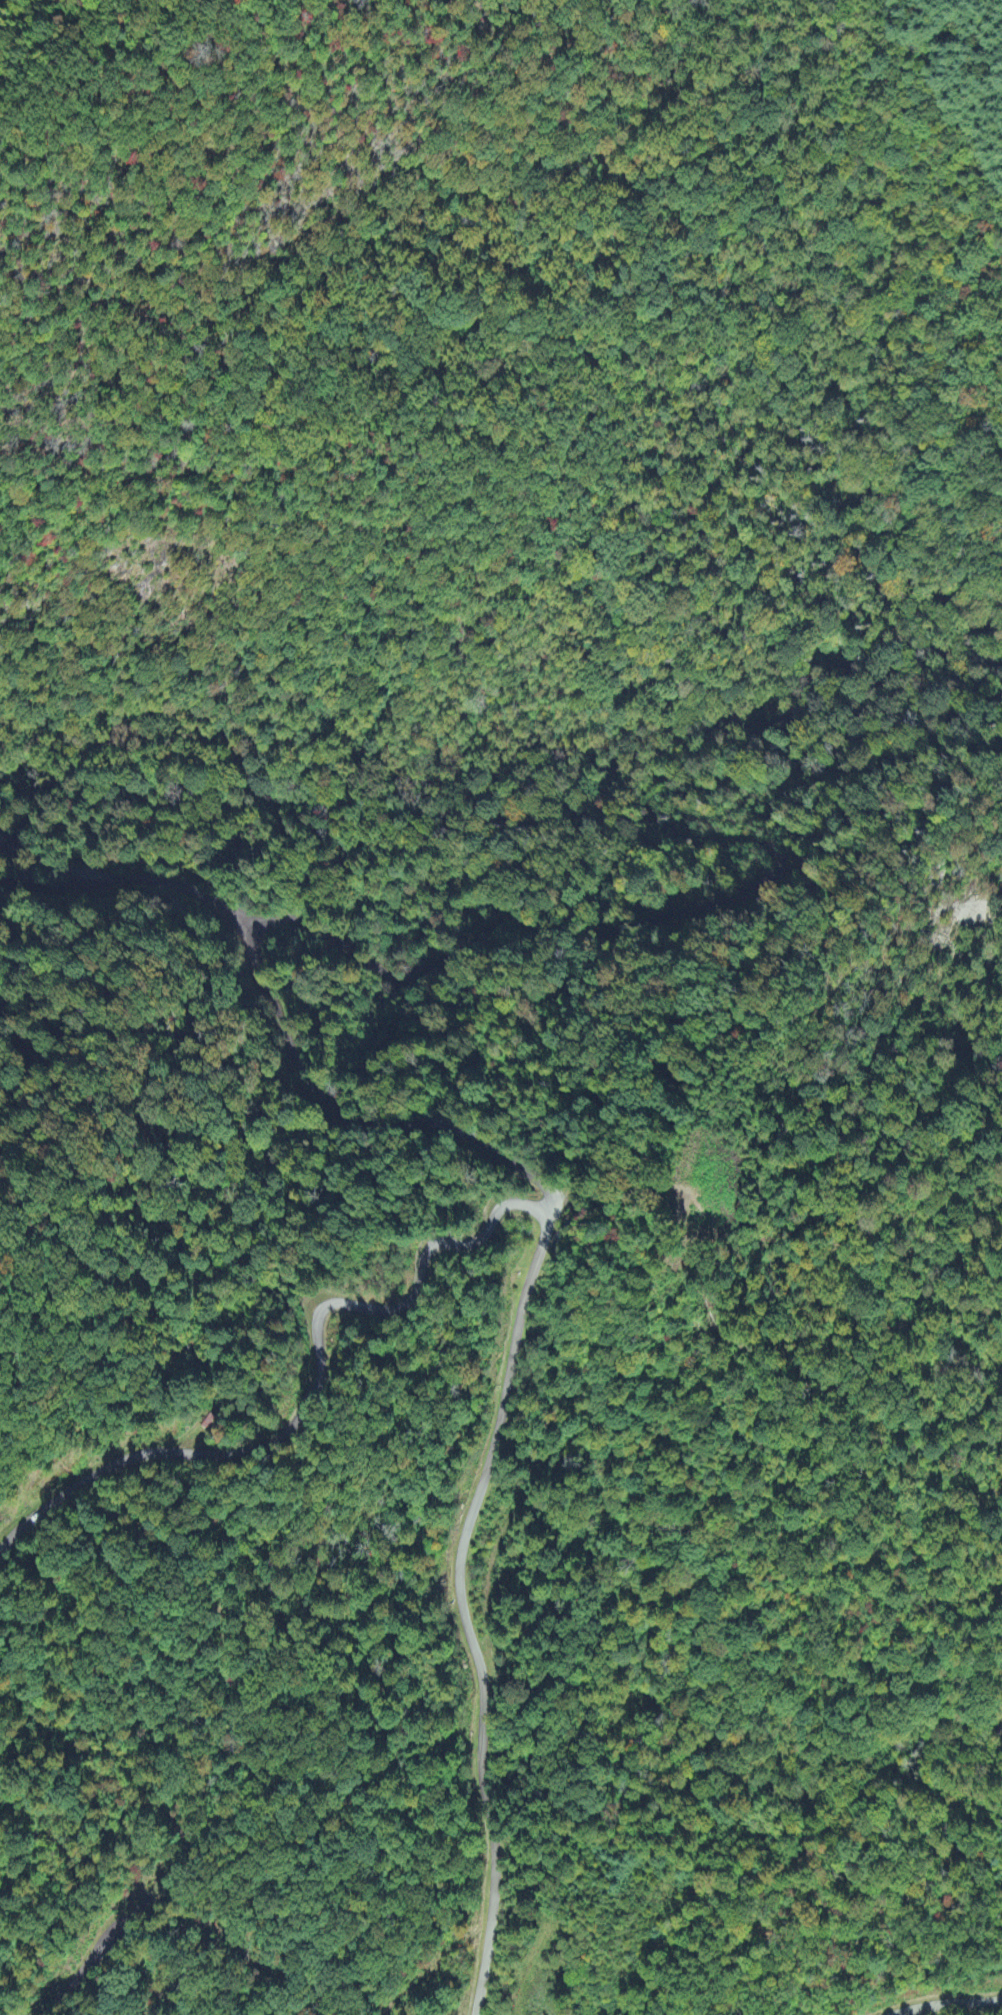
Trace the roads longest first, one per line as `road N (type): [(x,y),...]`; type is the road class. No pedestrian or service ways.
road 1 (residential): [(0,1549),(37,1508),(121,1459),(251,1452),(287,1425),(307,1396),(321,1306),(377,1310),(410,1298),(425,1248),(462,1247),(509,1203),(535,1209),(545,1226),(543,1252),(515,1323),(453,1564),(481,1689),(478,1775),(491,1853),(475,2014)]
road 2 (residential): [(38,2014),(155,1893)]

